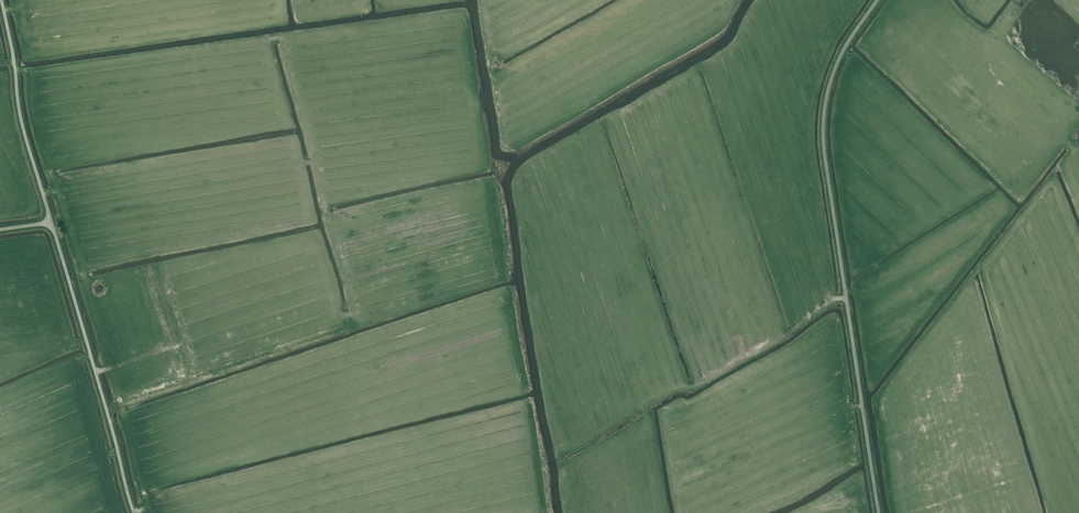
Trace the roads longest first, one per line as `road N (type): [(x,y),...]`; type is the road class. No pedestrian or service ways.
road 1 (unclassified): [(879,512),(823,130),(834,70),(877,0)]
road 2 (unclassified): [(134,512),(51,222)]
road 3 (unclassified): [(51,222),(21,120),(1,0)]

